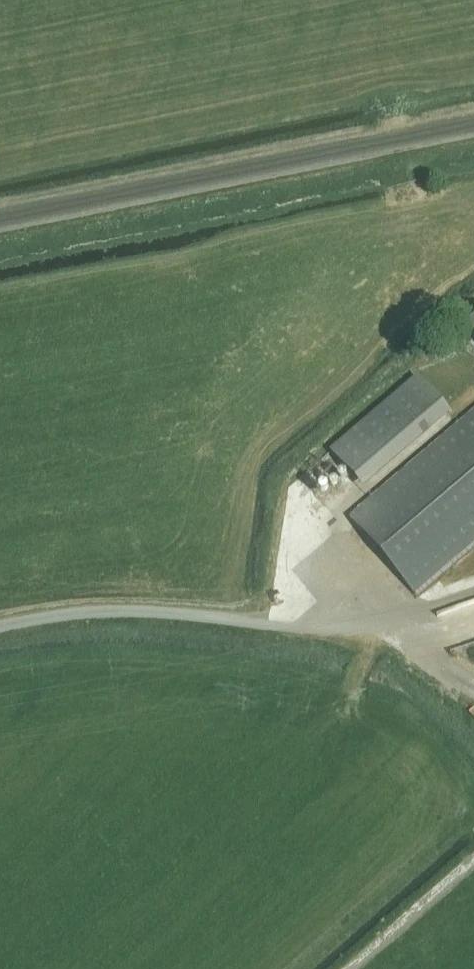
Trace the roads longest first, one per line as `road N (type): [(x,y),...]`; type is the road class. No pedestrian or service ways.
road 1 (unclassified): [(246,621),(130,610),(0,626)]
road 2 (track): [(473,855),(345,968)]

